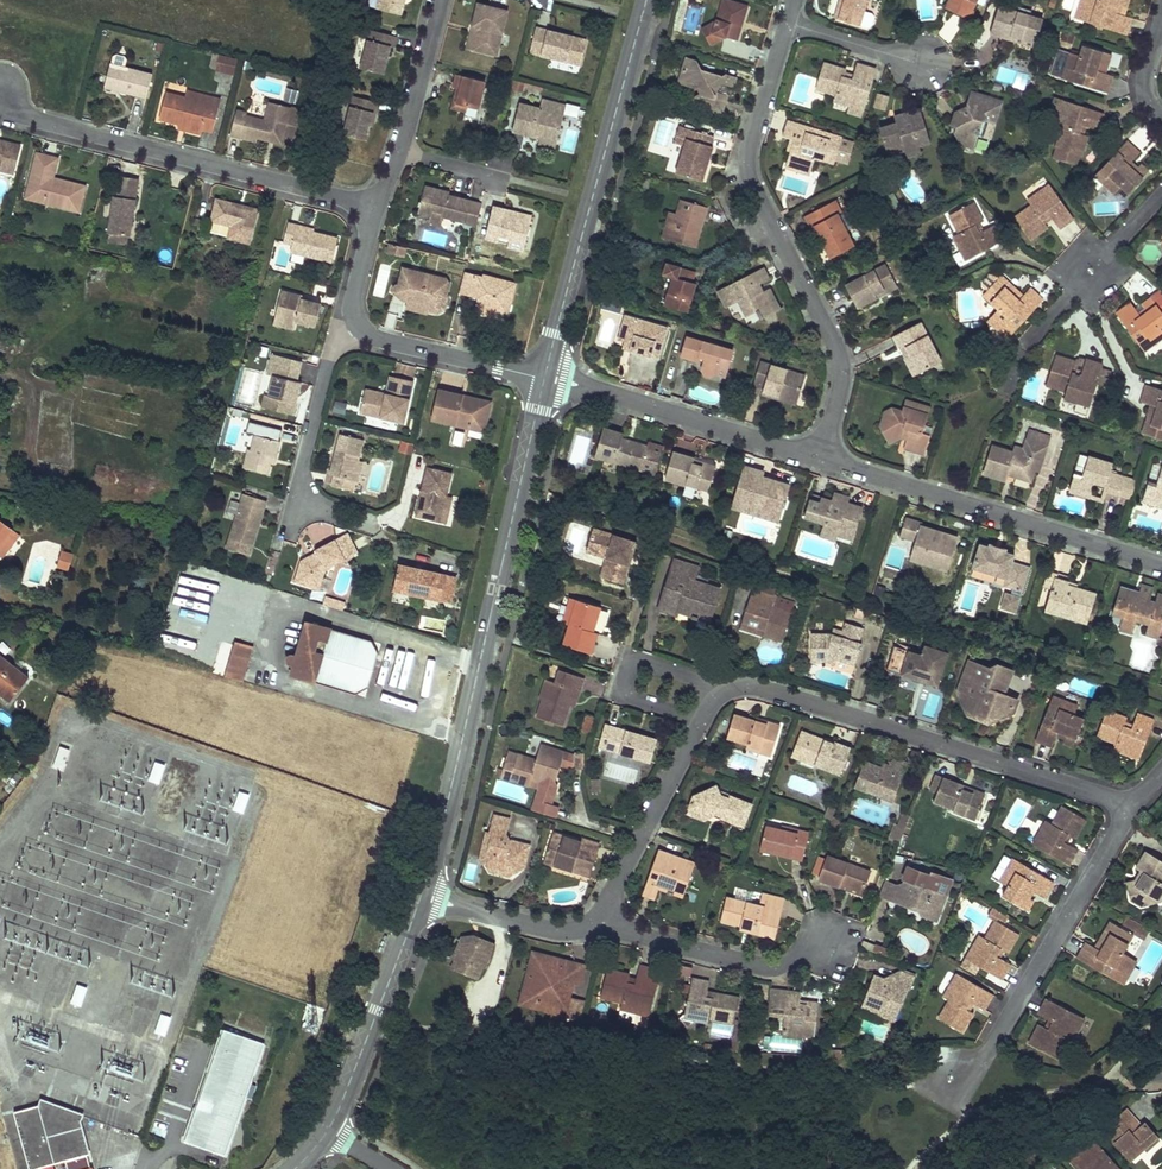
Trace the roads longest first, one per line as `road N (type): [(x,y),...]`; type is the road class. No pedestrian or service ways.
road 1 (residential): [(545,378),(422,895)]
road 2 (residential): [(821,458),(842,365),(748,173),(787,23)]
road 3 (residential): [(723,694),(755,686),(1133,805)]
road 4 (residential): [(0,96),(30,119),(377,208)]
road 5 (residential): [(647,0),(545,378)]
road 6 (residential): [(821,458),(1161,565)]
road 7 (residential): [(545,378),(821,458)]
road 8 (residential): [(989,1053),(1133,805)]
road 9 (residential): [(1005,396),(1022,350),(1161,195)]
road 10 (residential): [(422,895),(328,1130)]
road 11 (residential): [(602,927),(764,969),(830,945)]
road 12 (residential): [(602,927),(703,721)]
road 13 (residential): [(703,721),(623,694),(634,660),(723,694)]
road 14 (residential): [(309,516),(303,468),(329,361),(363,330)]
road 15 (residential): [(363,330),(545,378)]
road 16 (residential): [(422,895),(554,931),(602,927)]
road 17 (residential): [(401,153),(441,0)]
road 18 (residential): [(927,67),(787,23)]
road 19 (residential): [(377,208),(355,294),(363,330)]
road 20 (residential): [(989,1053),(963,1090),(943,1090),(942,1066),(972,1059)]

